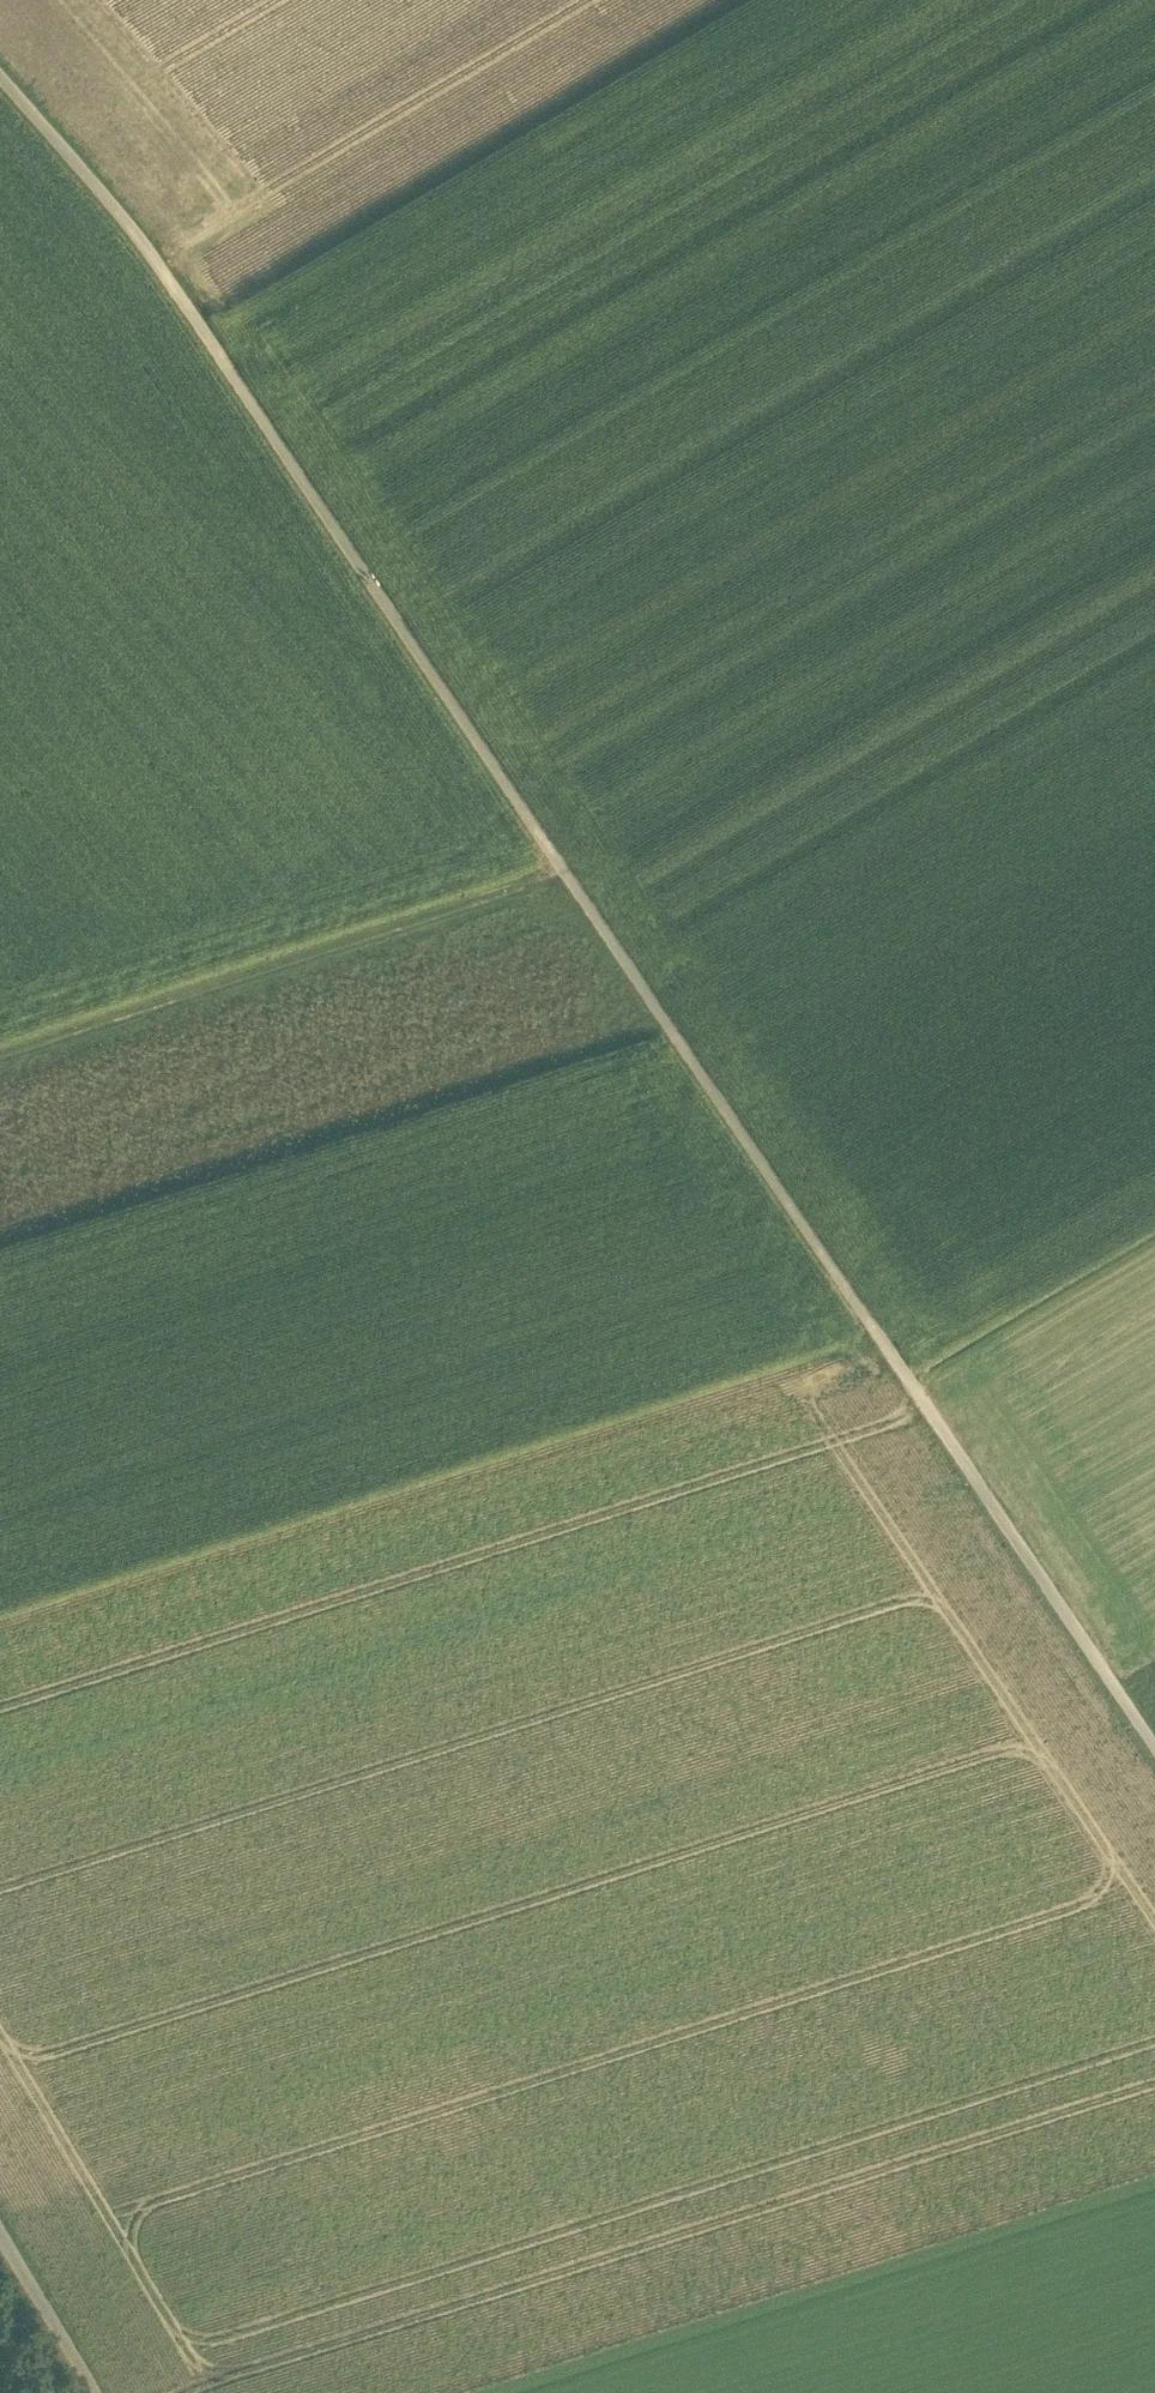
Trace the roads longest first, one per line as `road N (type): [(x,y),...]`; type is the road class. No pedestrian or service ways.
road 1 (track): [(0,79),(138,239),(1154,1745)]
road 2 (track): [(0,1051),(565,872)]
road 3 (unclassified): [(98,2392),(0,2229)]

